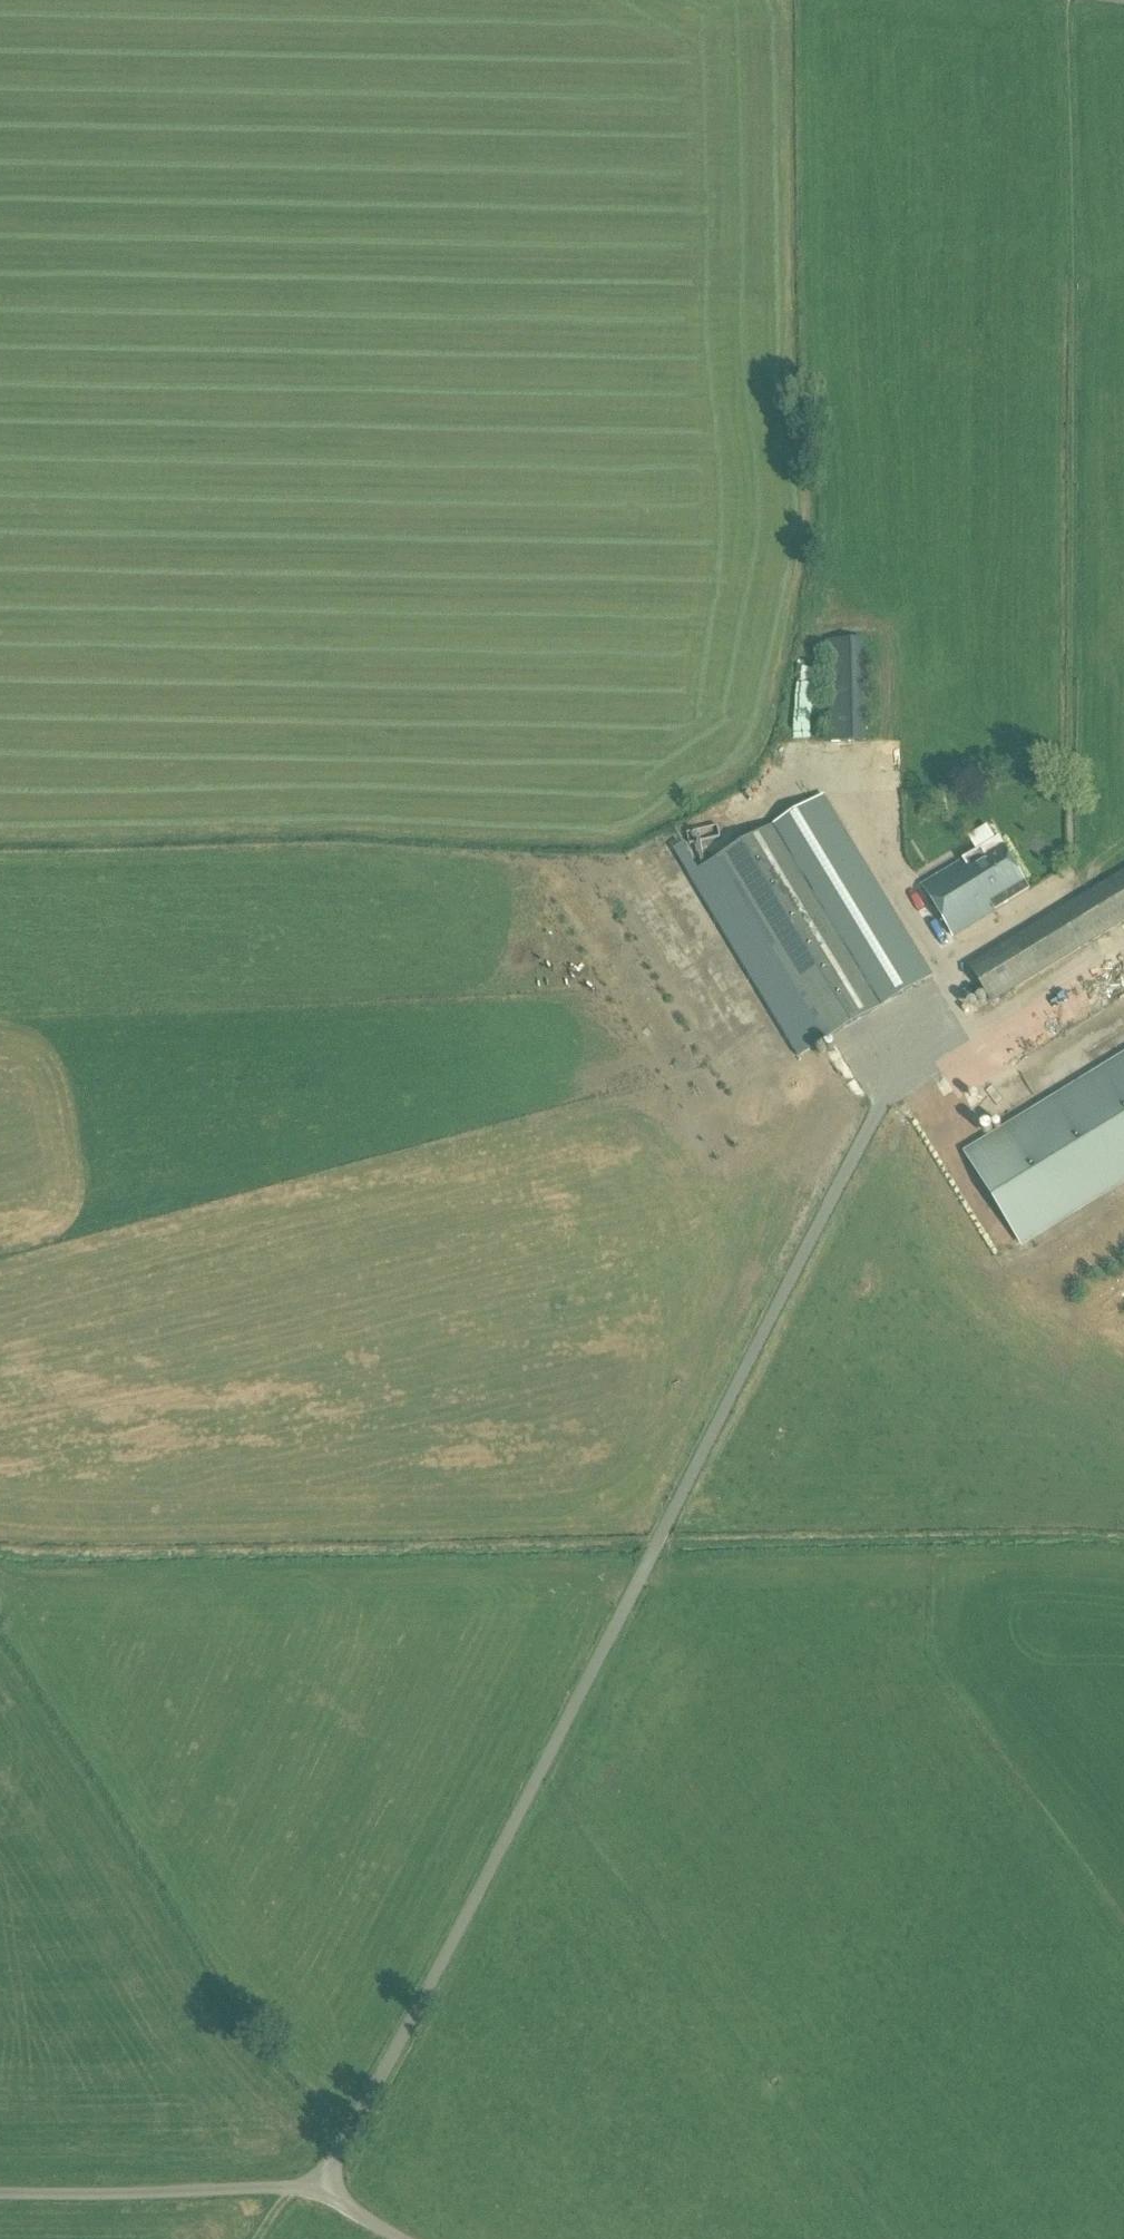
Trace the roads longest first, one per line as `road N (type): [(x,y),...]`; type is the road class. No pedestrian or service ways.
road 1 (track): [(1069,0),(1071,885),(952,960),(914,1031)]
road 2 (unclassified): [(407,2238),(321,2189),(0,2191)]

